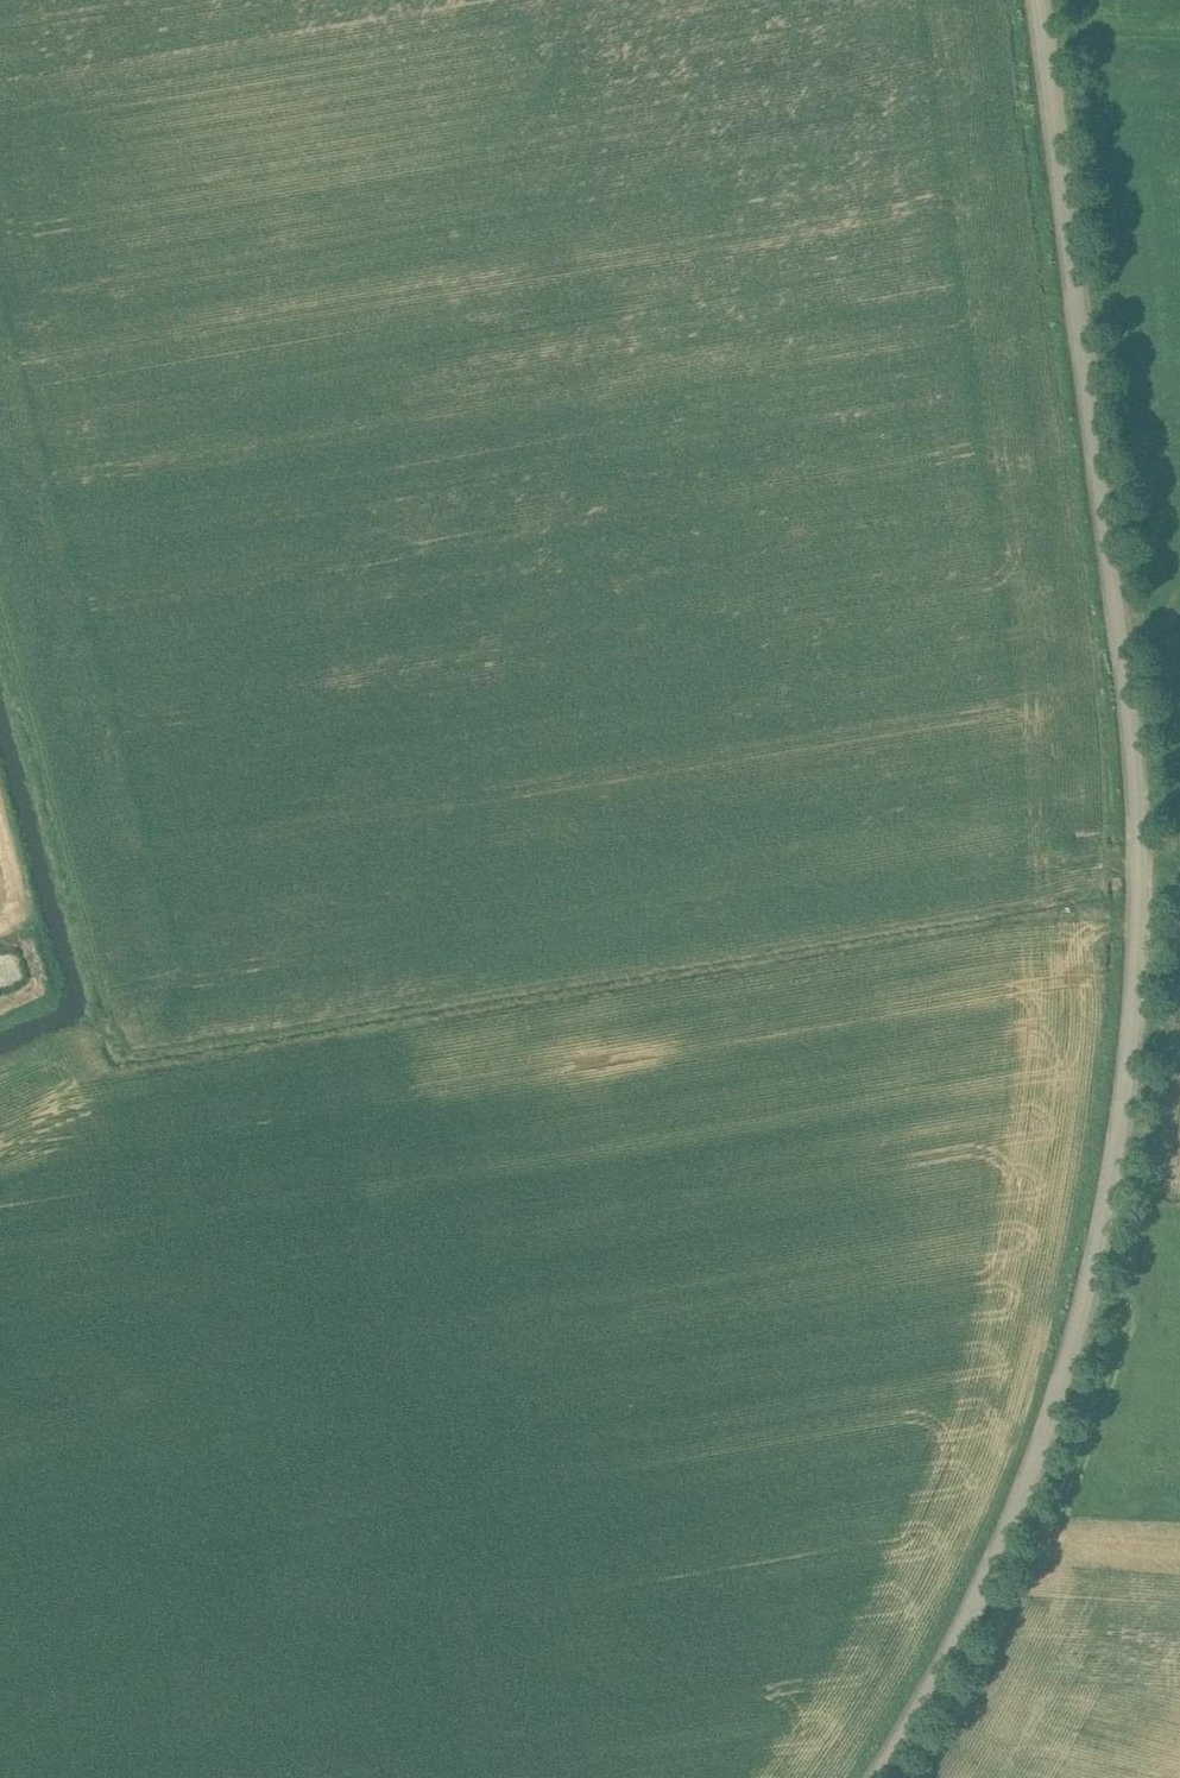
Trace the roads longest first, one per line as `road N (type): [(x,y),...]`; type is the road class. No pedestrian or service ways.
road 1 (unclassified): [(875,1777),(950,1651),(1034,1461),(1092,1273),(1131,1028),(1140,887),(1134,770),(1039,0)]

